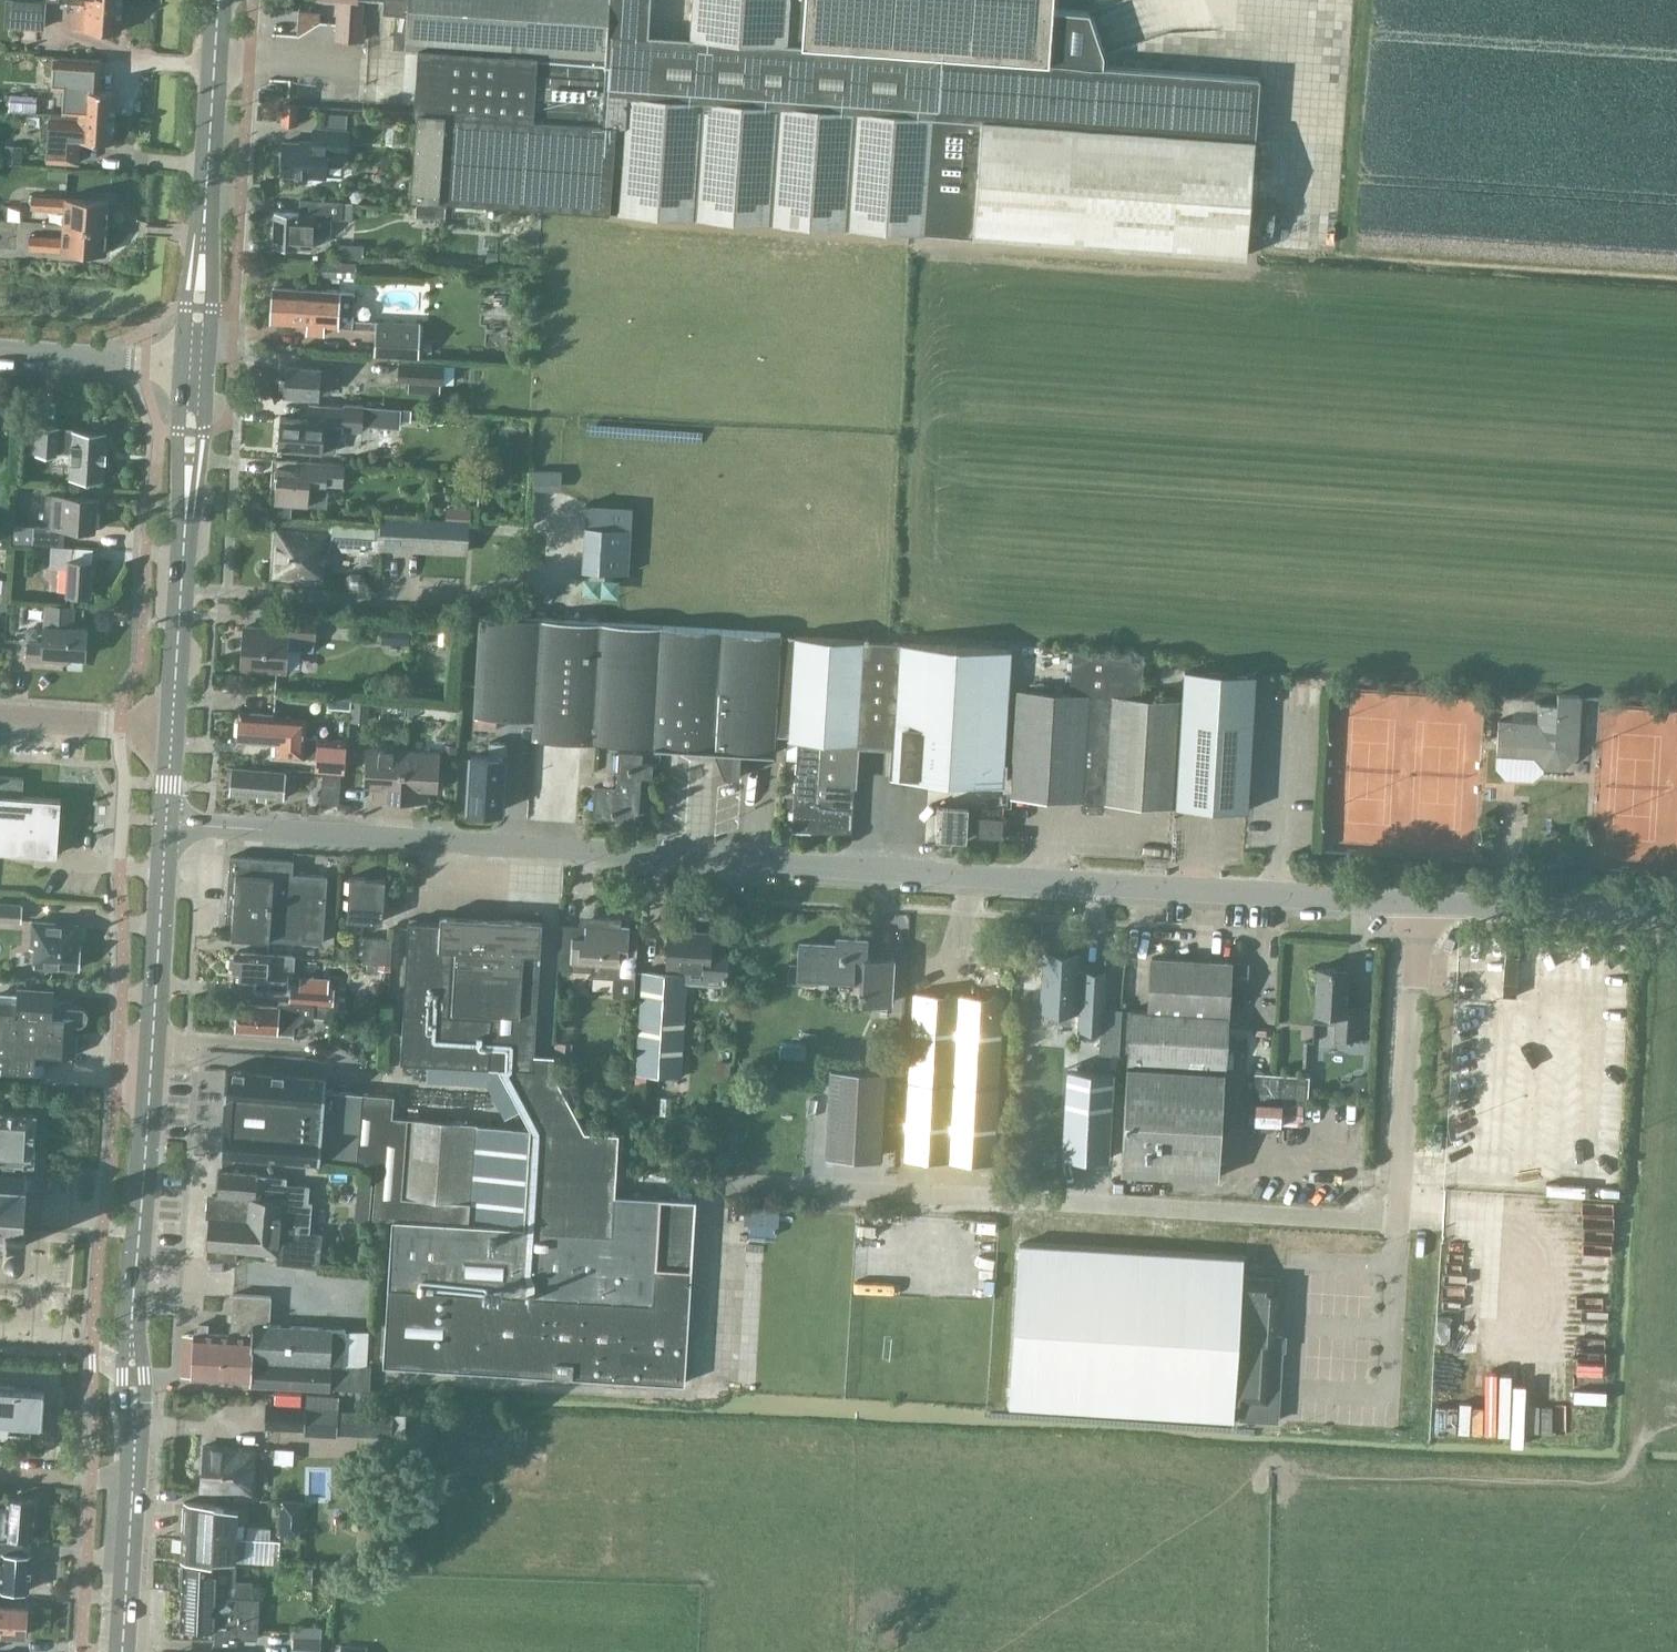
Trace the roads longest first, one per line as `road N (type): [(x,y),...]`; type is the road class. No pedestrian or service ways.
road 1 (unclassified): [(1419,904),(166,823)]
road 2 (tertiary): [(134,1336),(166,823)]
road 3 (unclassified): [(1419,904),(1397,1221)]
road 4 (unclassified): [(1419,904),(1676,915)]
road 5 (tertiary): [(202,254),(218,0)]
road 6 (tertiary): [(172,727),(187,499)]
road 7 (residential): [(172,727),(0,716)]
road 8 (tertiary): [(122,1651),(131,1481)]
road 9 (unclassified): [(145,364),(0,354)]
road 10 (tertiary): [(187,499),(201,448),(207,366)]
road 11 (tertiary): [(183,366),(178,448),(187,499)]

